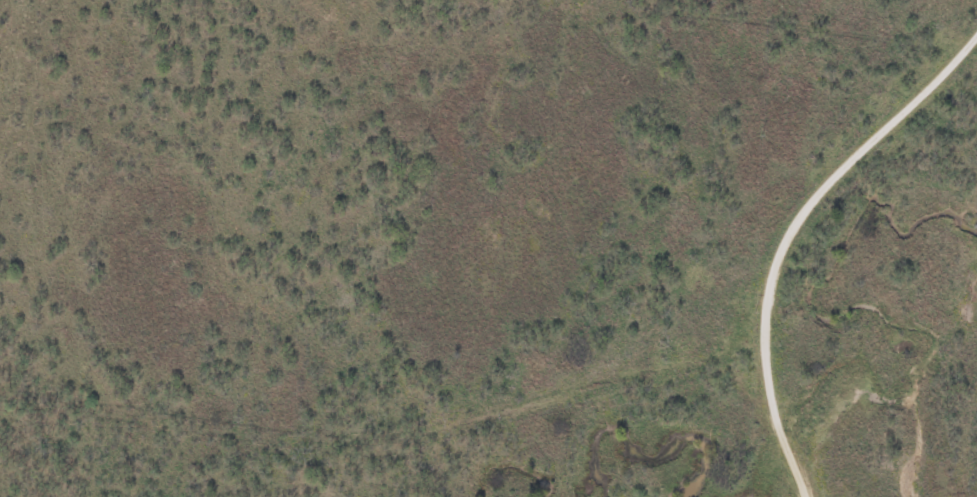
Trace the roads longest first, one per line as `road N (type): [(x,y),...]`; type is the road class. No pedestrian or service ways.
road 1 (residential): [(795,496),(753,394),(769,291),(866,173),(976,75)]

